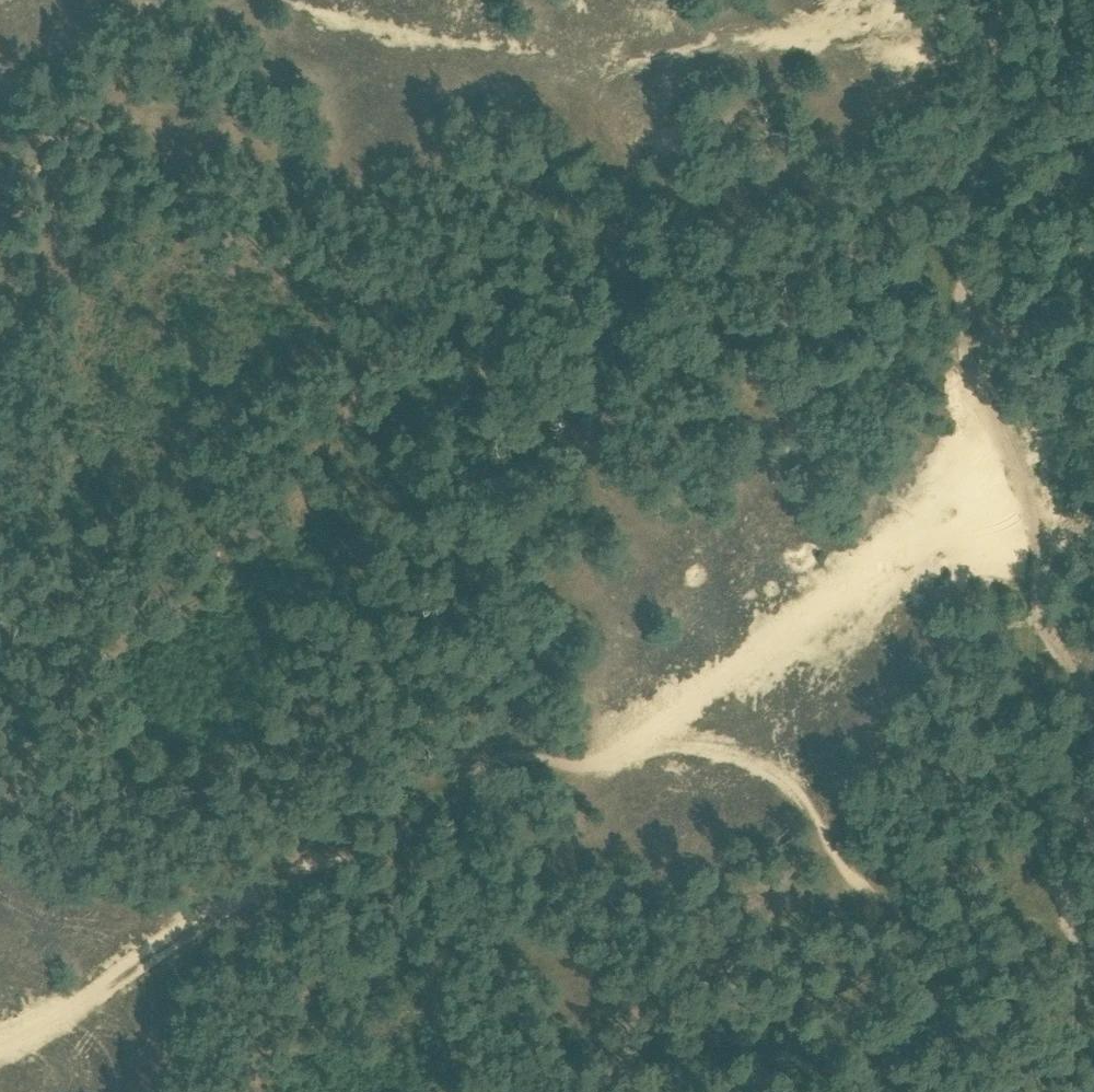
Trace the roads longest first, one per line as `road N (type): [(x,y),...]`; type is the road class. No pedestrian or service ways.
road 1 (track): [(1093,974),(1057,881),(1055,807),(1087,692),(1056,644),(1047,604)]

